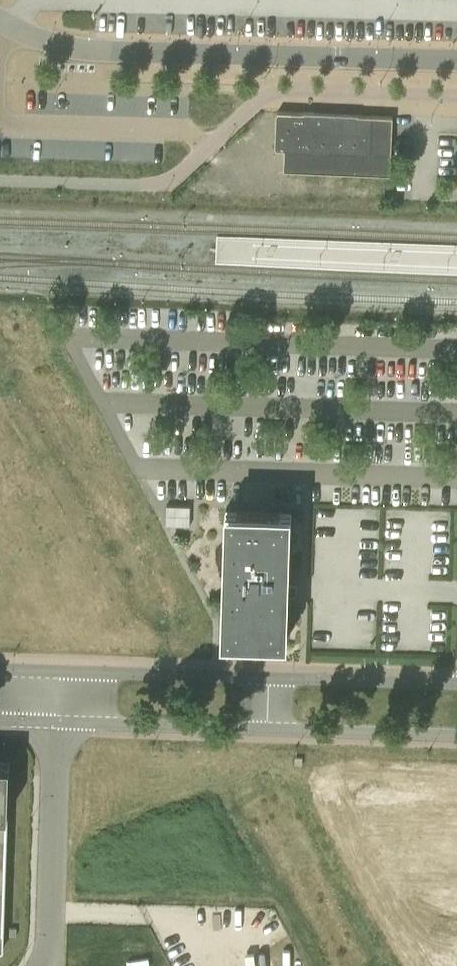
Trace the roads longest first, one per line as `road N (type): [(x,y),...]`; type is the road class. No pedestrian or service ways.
road 1 (residential): [(456,60),(82,50),(0,21)]
road 2 (unclassified): [(54,722),(48,965)]
road 3 (unclassified): [(269,678),(55,674)]
road 4 (unclassified): [(54,722),(267,730)]
road 5 (unclassified): [(267,730),(456,736)]
road 6 (unclassified): [(456,683),(269,678)]

